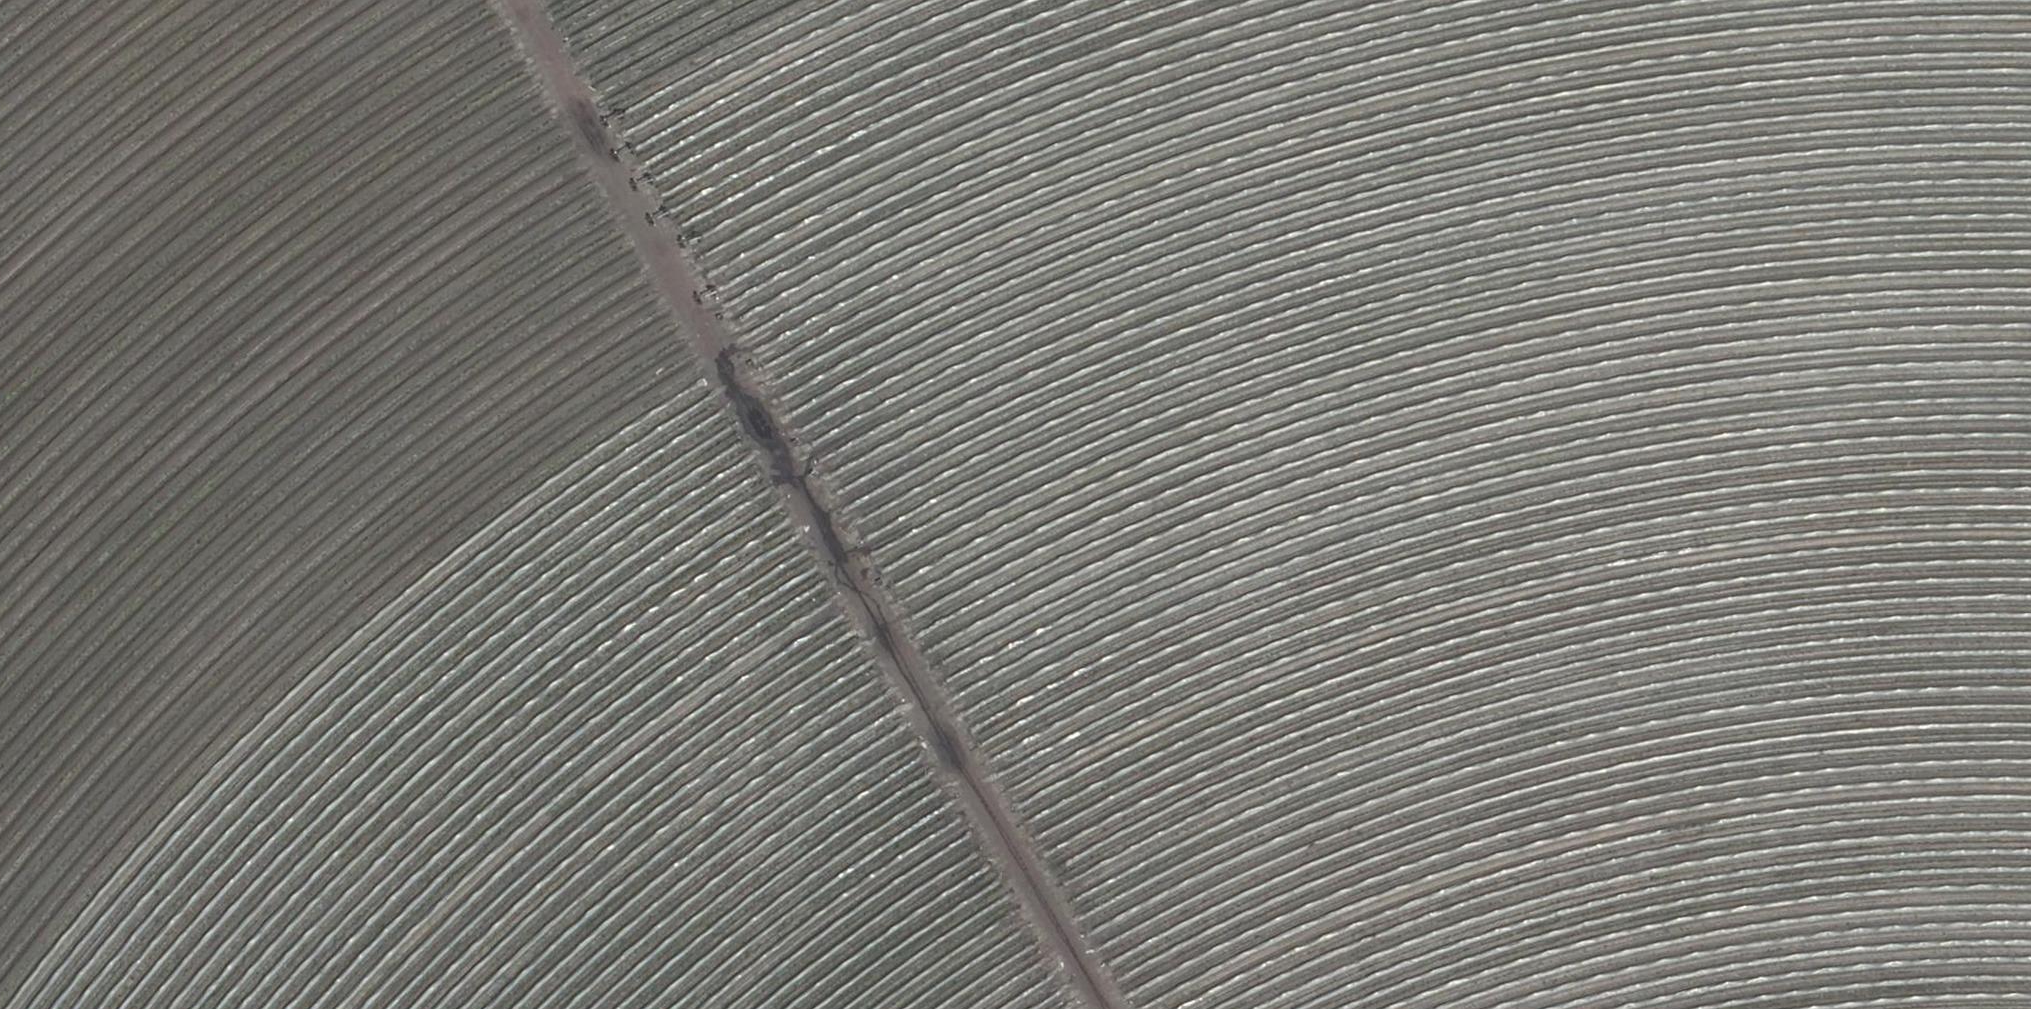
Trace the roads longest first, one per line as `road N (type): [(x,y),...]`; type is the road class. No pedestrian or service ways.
road 1 (track): [(1904,1008),(1910,0)]

